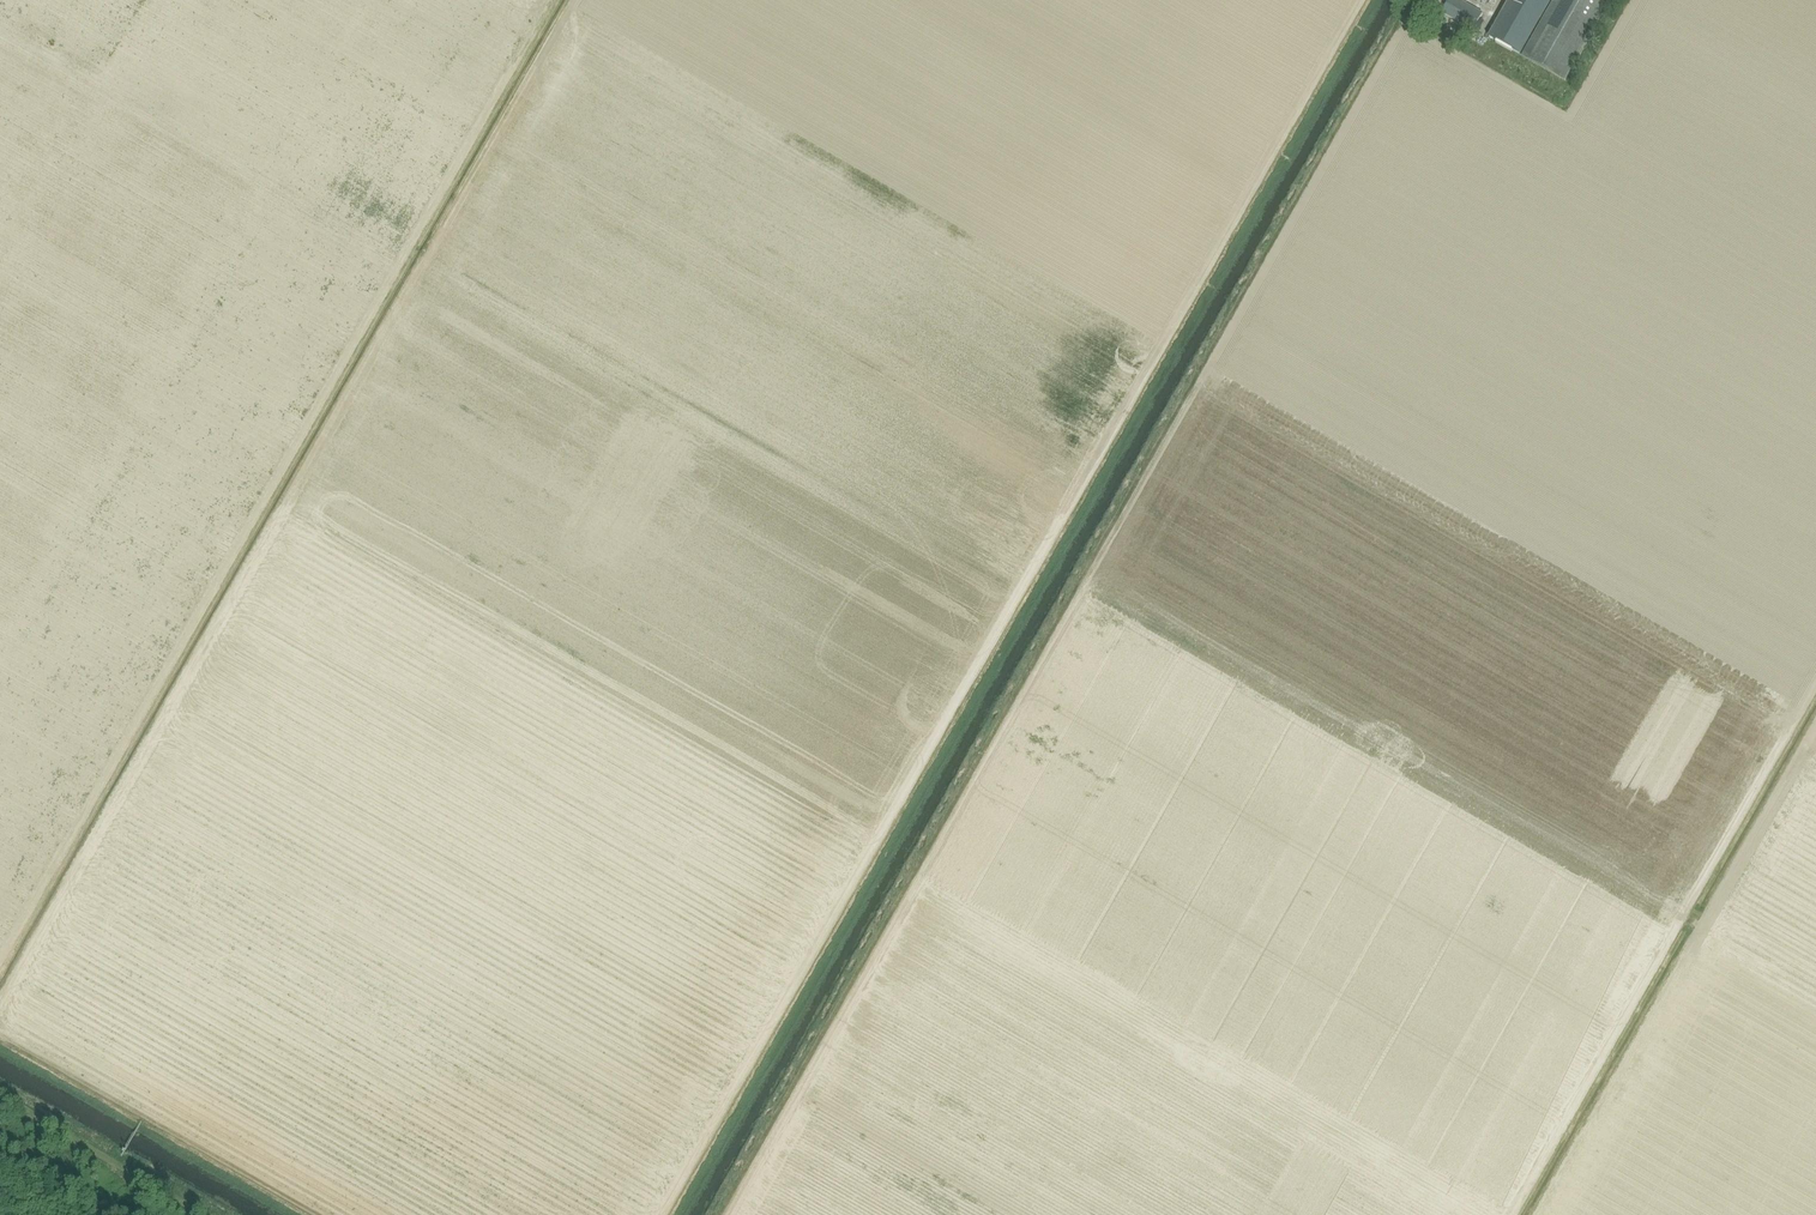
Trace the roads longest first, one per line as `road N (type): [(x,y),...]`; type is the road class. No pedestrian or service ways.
road 1 (track): [(1362,0),(666,1214)]
road 2 (track): [(1815,680),(1677,922)]
road 3 (track): [(209,1214),(0,1096)]

